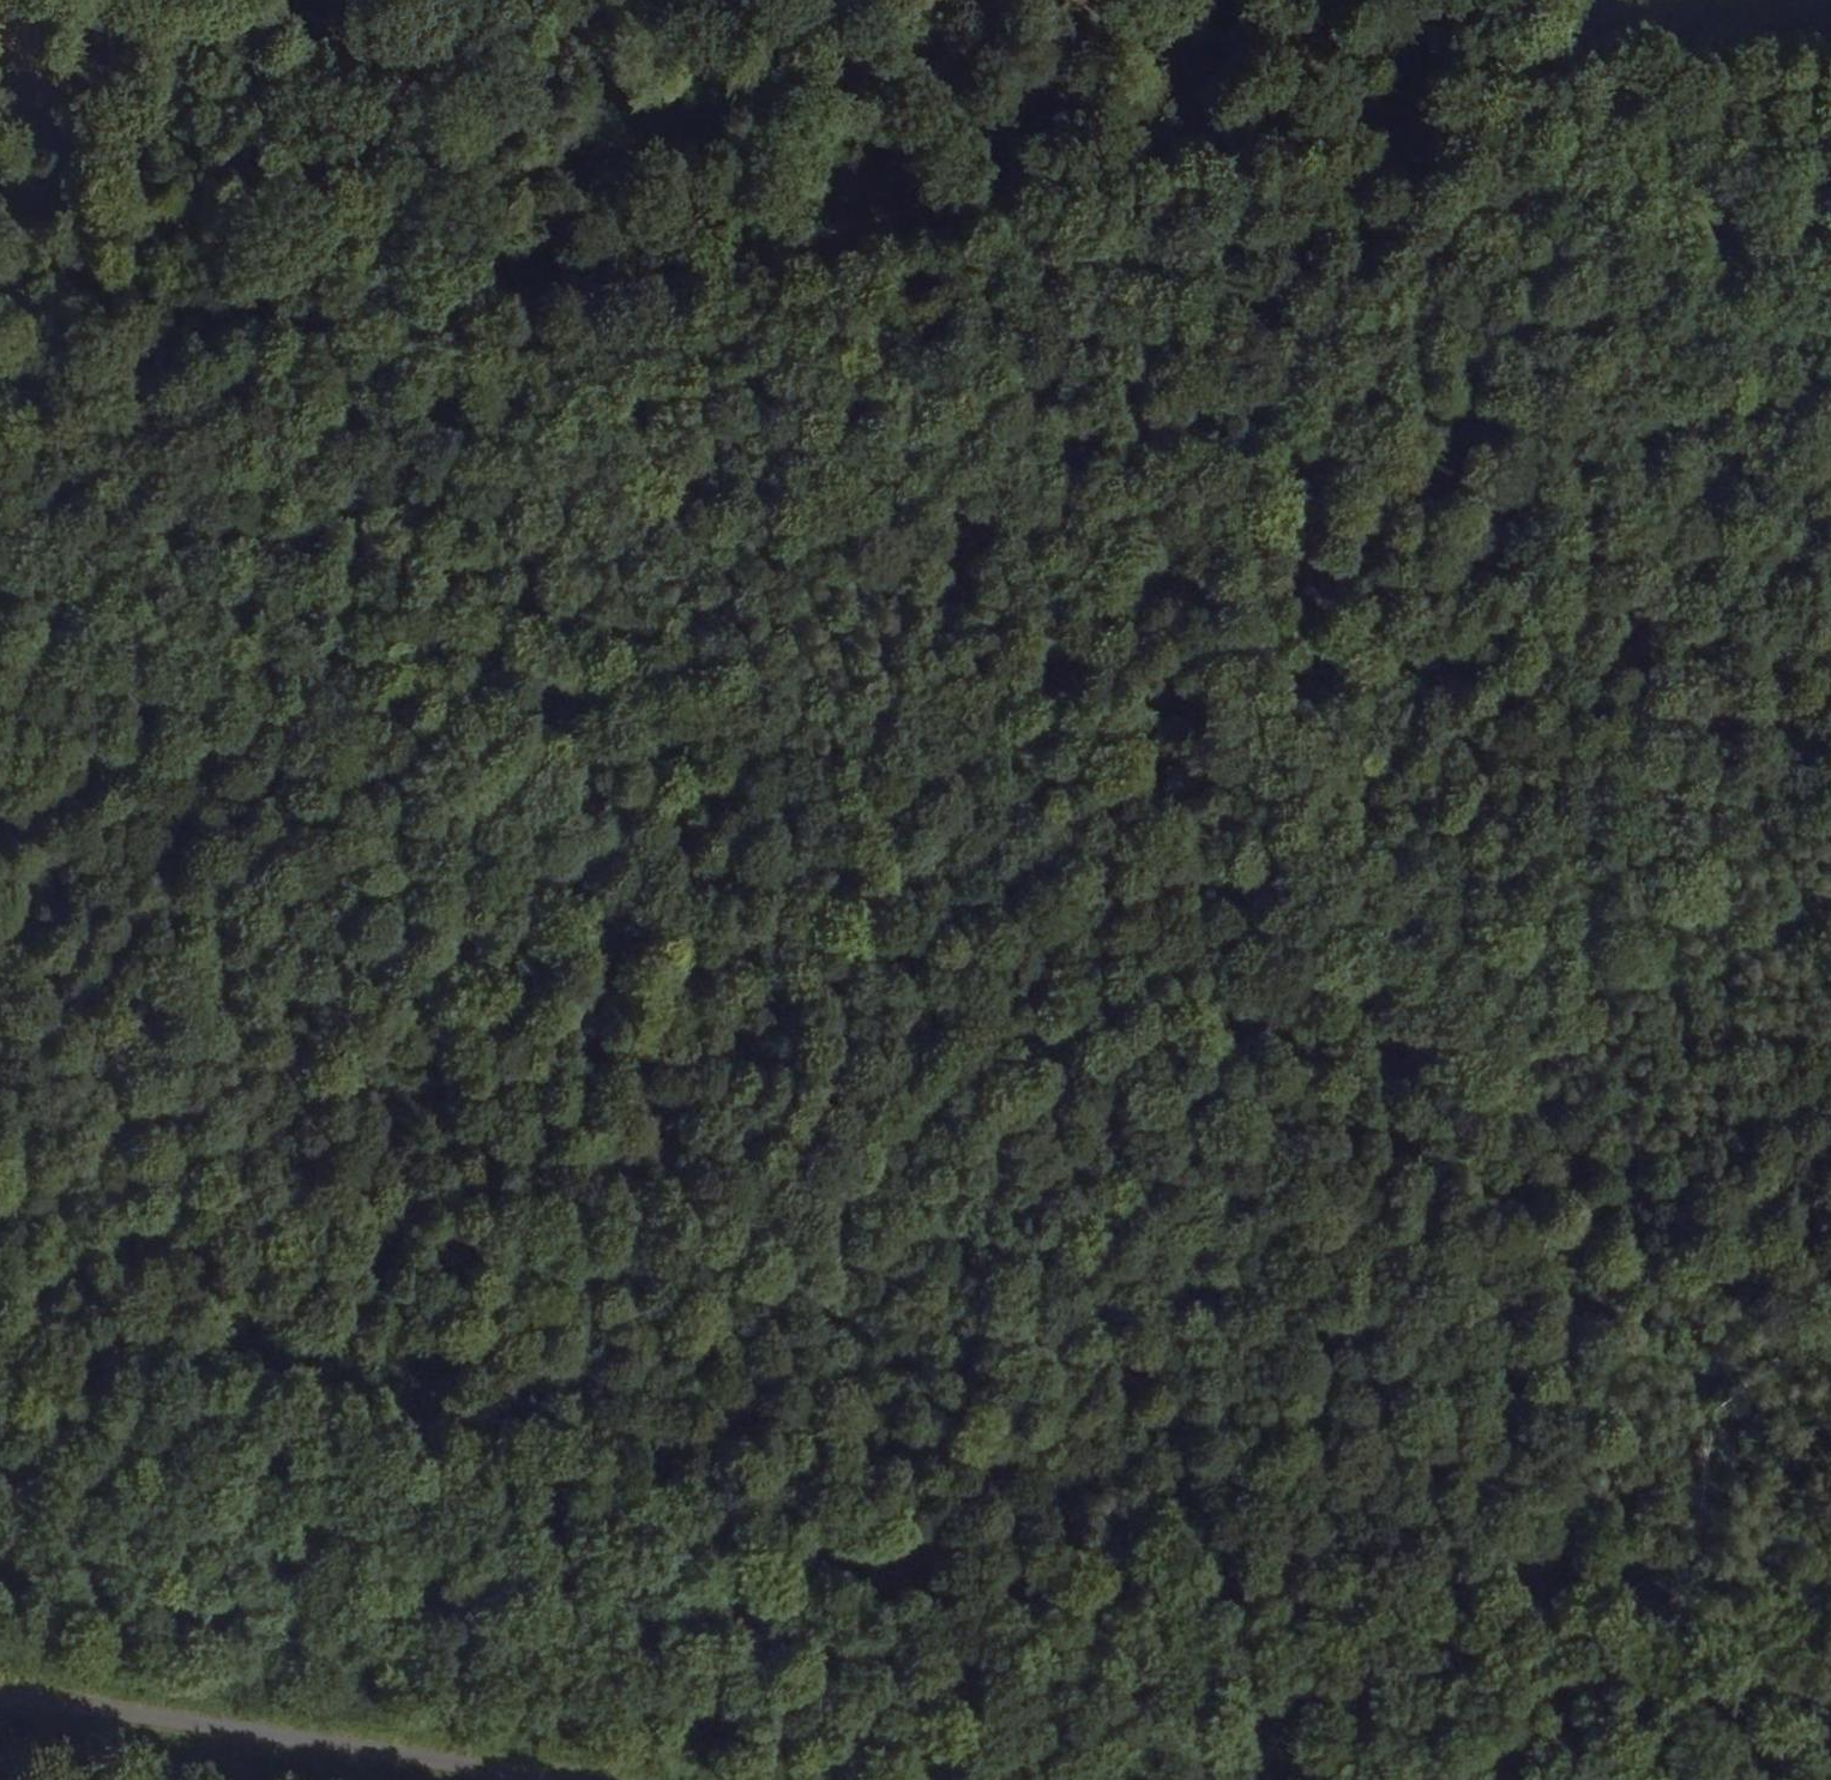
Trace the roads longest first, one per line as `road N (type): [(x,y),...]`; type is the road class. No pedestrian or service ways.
road 1 (track): [(586,1779),(0,1692)]

